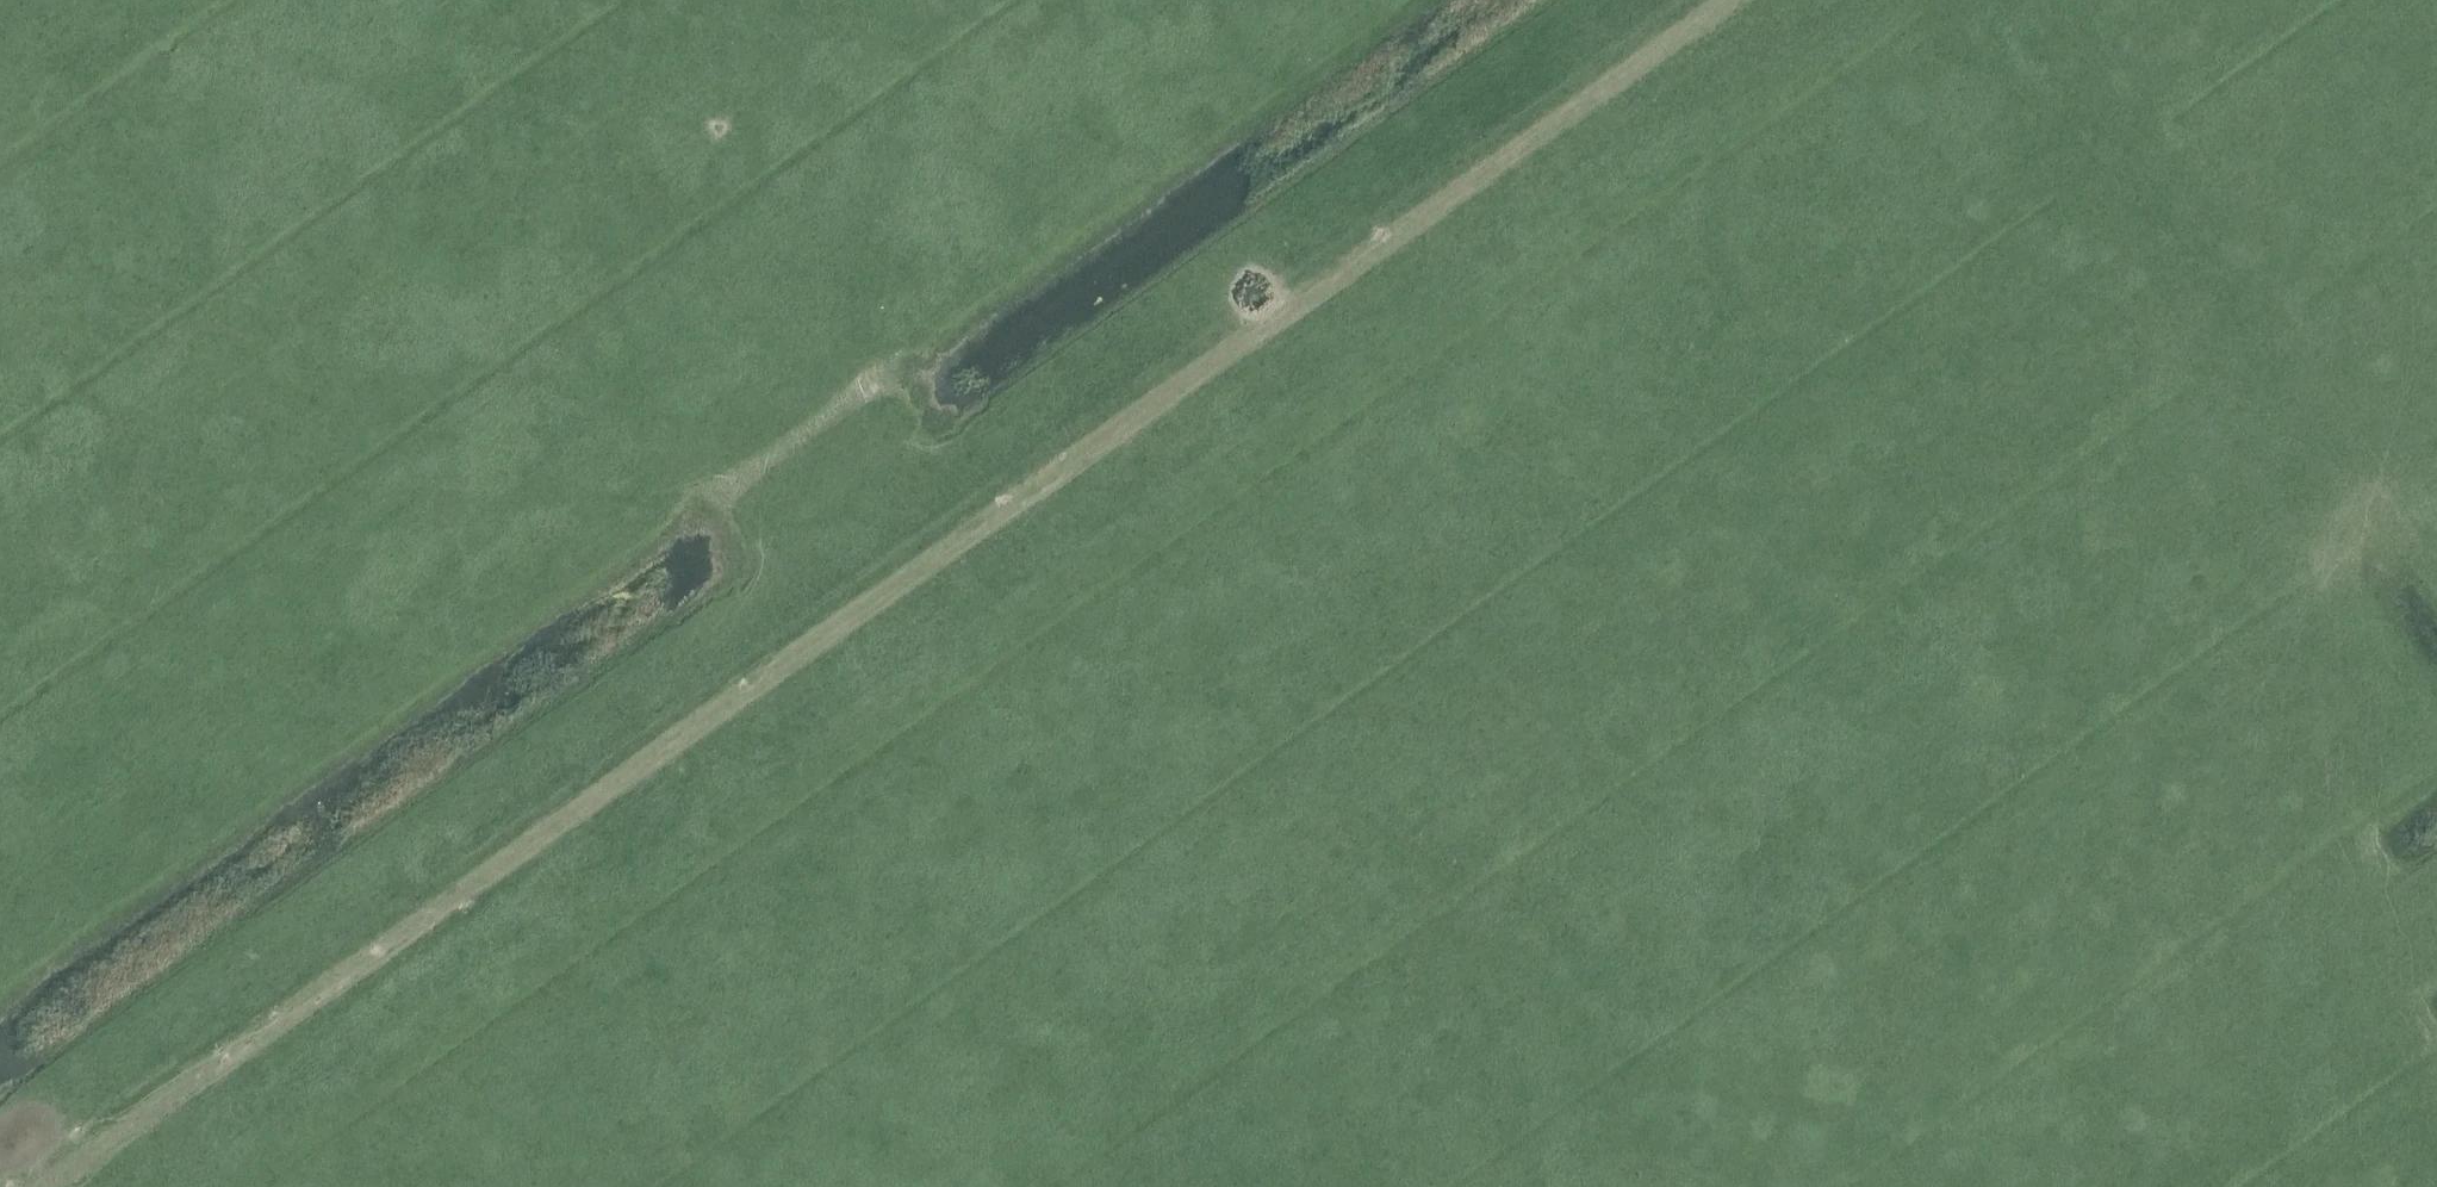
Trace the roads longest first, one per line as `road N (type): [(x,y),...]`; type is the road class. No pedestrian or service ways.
road 1 (track): [(90,1186),(1775,0)]

